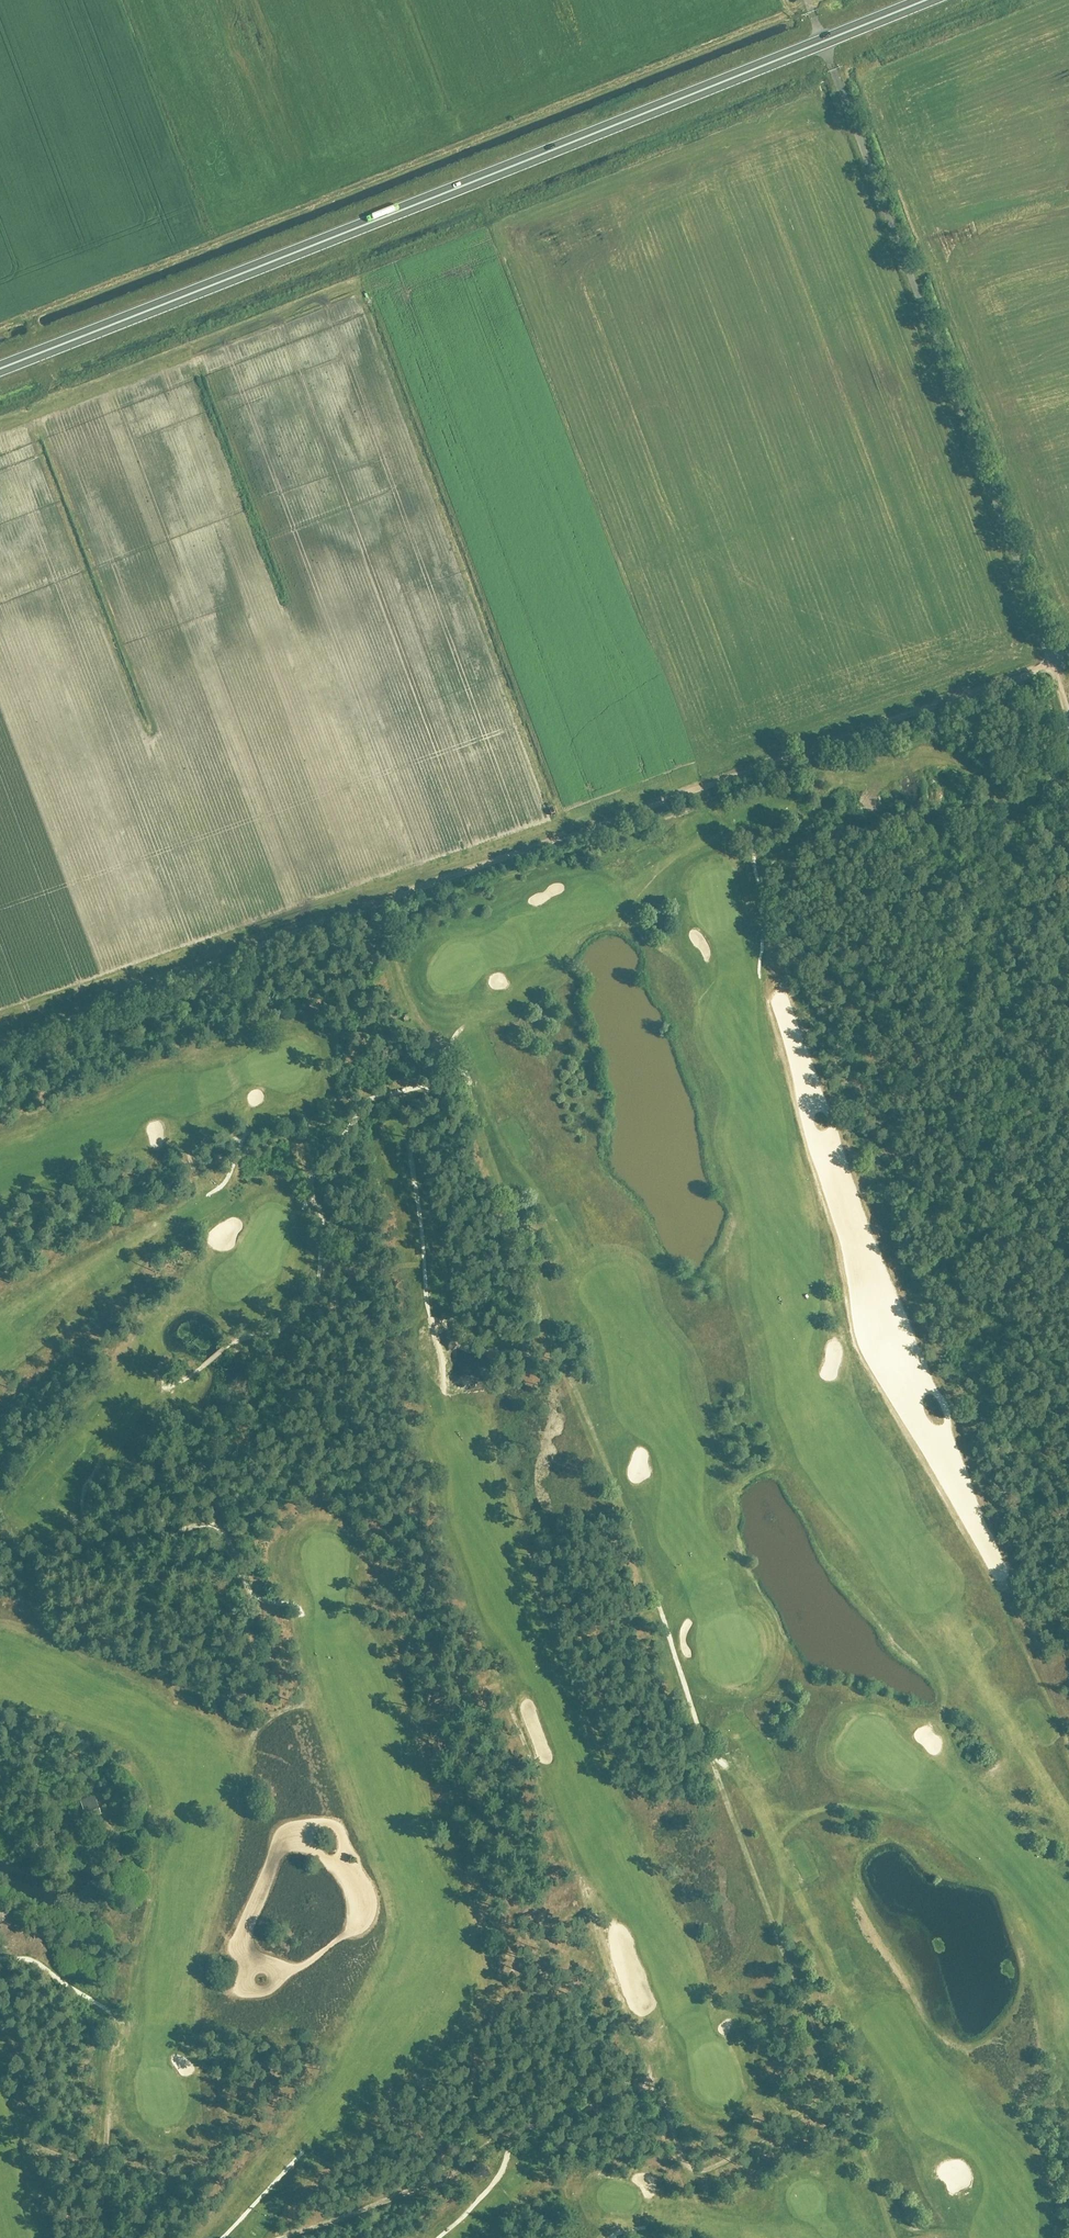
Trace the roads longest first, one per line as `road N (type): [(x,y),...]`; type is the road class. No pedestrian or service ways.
road 1 (track): [(1050,660),(0,1034)]
road 2 (trunk): [(0,369),(928,0)]
road 3 (unclassified): [(1068,732),(1017,560),(834,70)]

